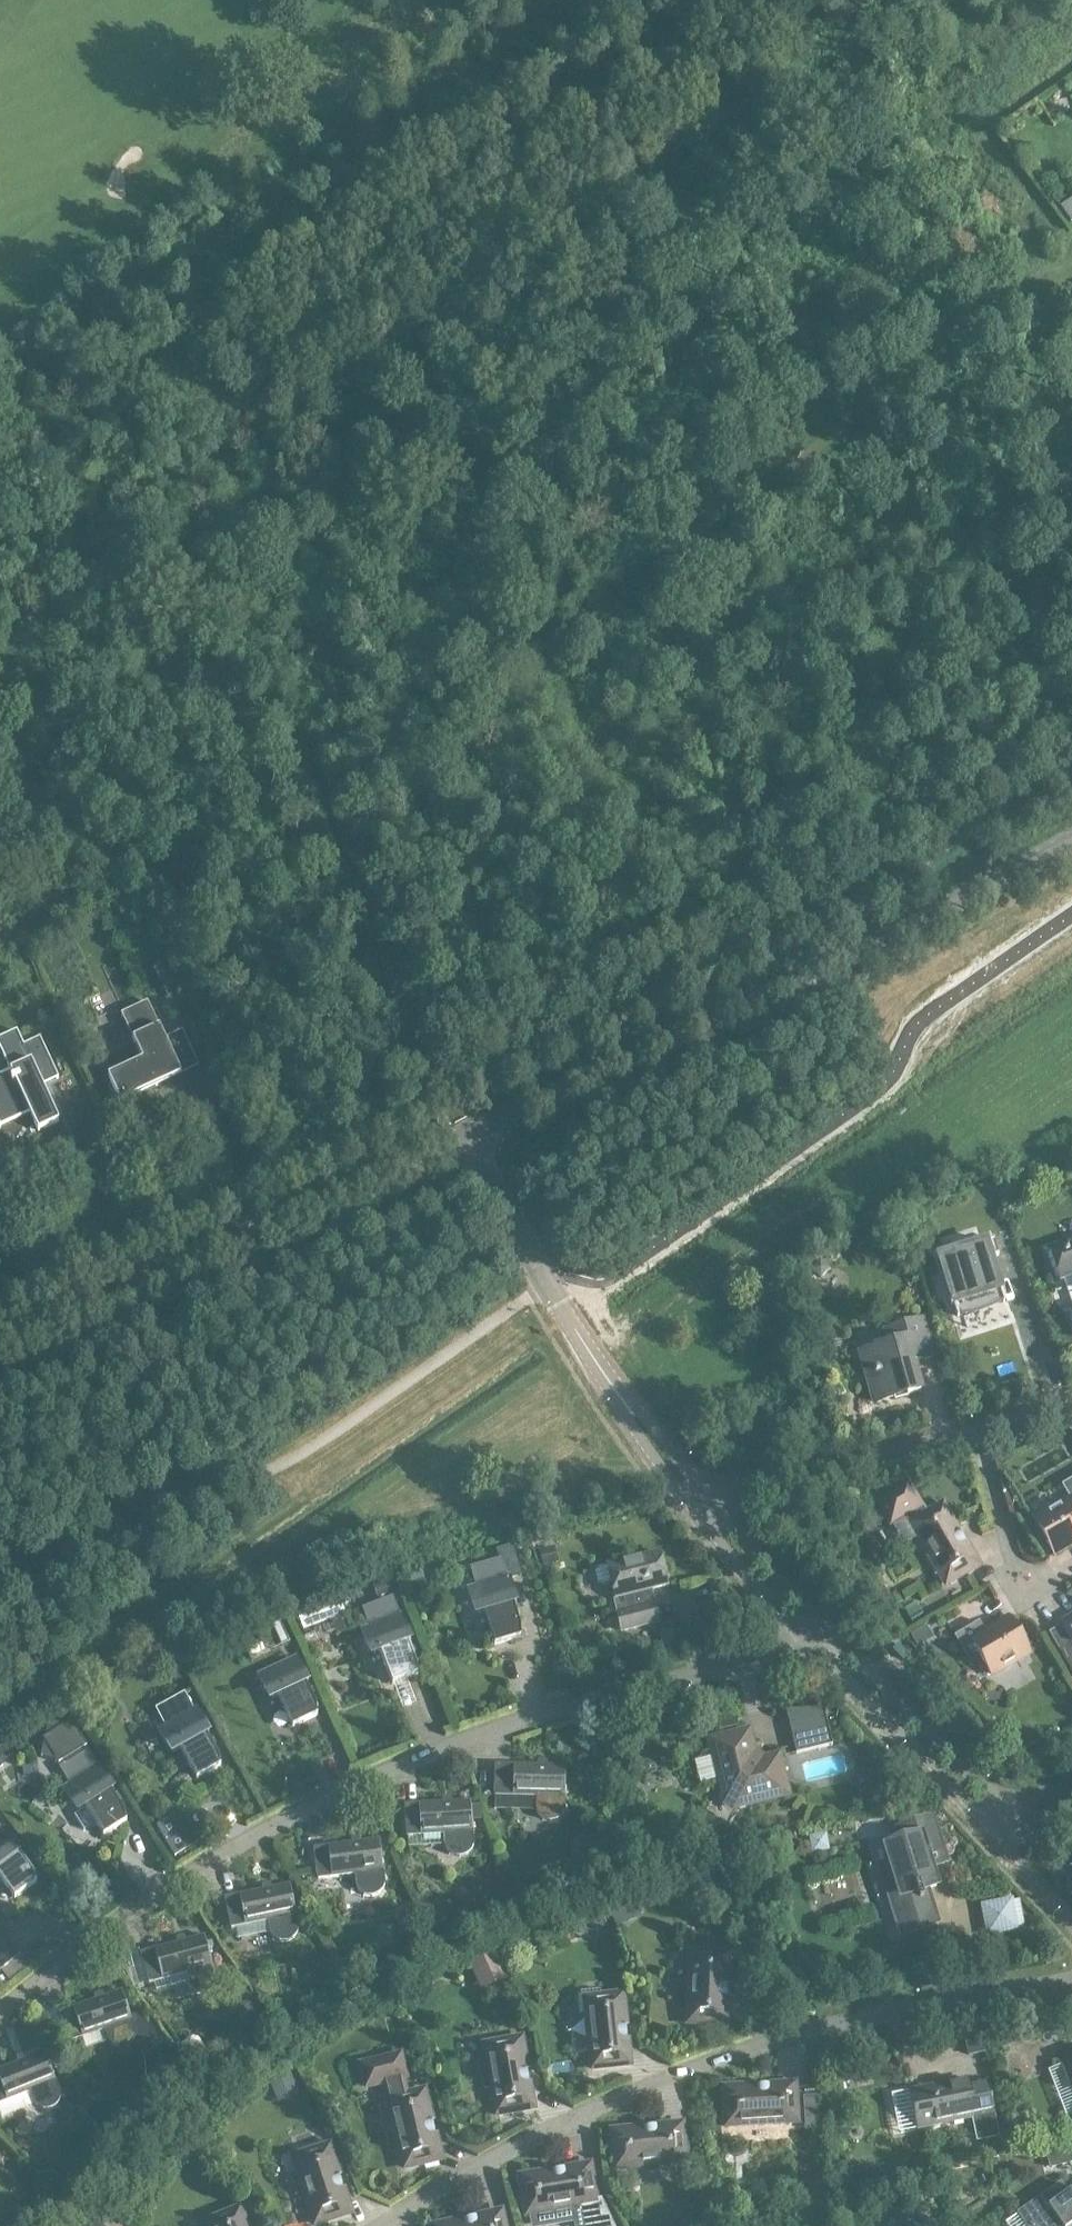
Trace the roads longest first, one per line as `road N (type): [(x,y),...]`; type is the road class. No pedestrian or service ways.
road 1 (residential): [(0,2025),(128,1914),(261,1828),(564,1704),(816,1649)]
road 2 (residential): [(388,2225),(530,2139),(805,2030),(1071,1974)]
road 3 (tertiary): [(467,1136),(952,910),(1071,843)]
road 4 (tertiary): [(0,1348),(467,1136)]
road 5 (residential): [(706,1487),(978,1431)]
road 6 (unclassified): [(602,1369),(467,1136)]
road 7 (unclassified): [(1004,1805),(832,1627)]
road 8 (unclassified): [(816,1649),(974,1817)]
road 9 (unclassified): [(686,1500),(816,1649)]
road 10 (unclassified): [(832,1627),(706,1487)]
road 11 (residential): [(1027,1584),(1011,1560),(978,1431)]
road 12 (unclassified): [(706,1487),(602,1369)]
road 13 (unclassified): [(602,1369),(640,1440),(686,1500)]
road 14 (unclassified): [(974,1817),(1071,1921)]

